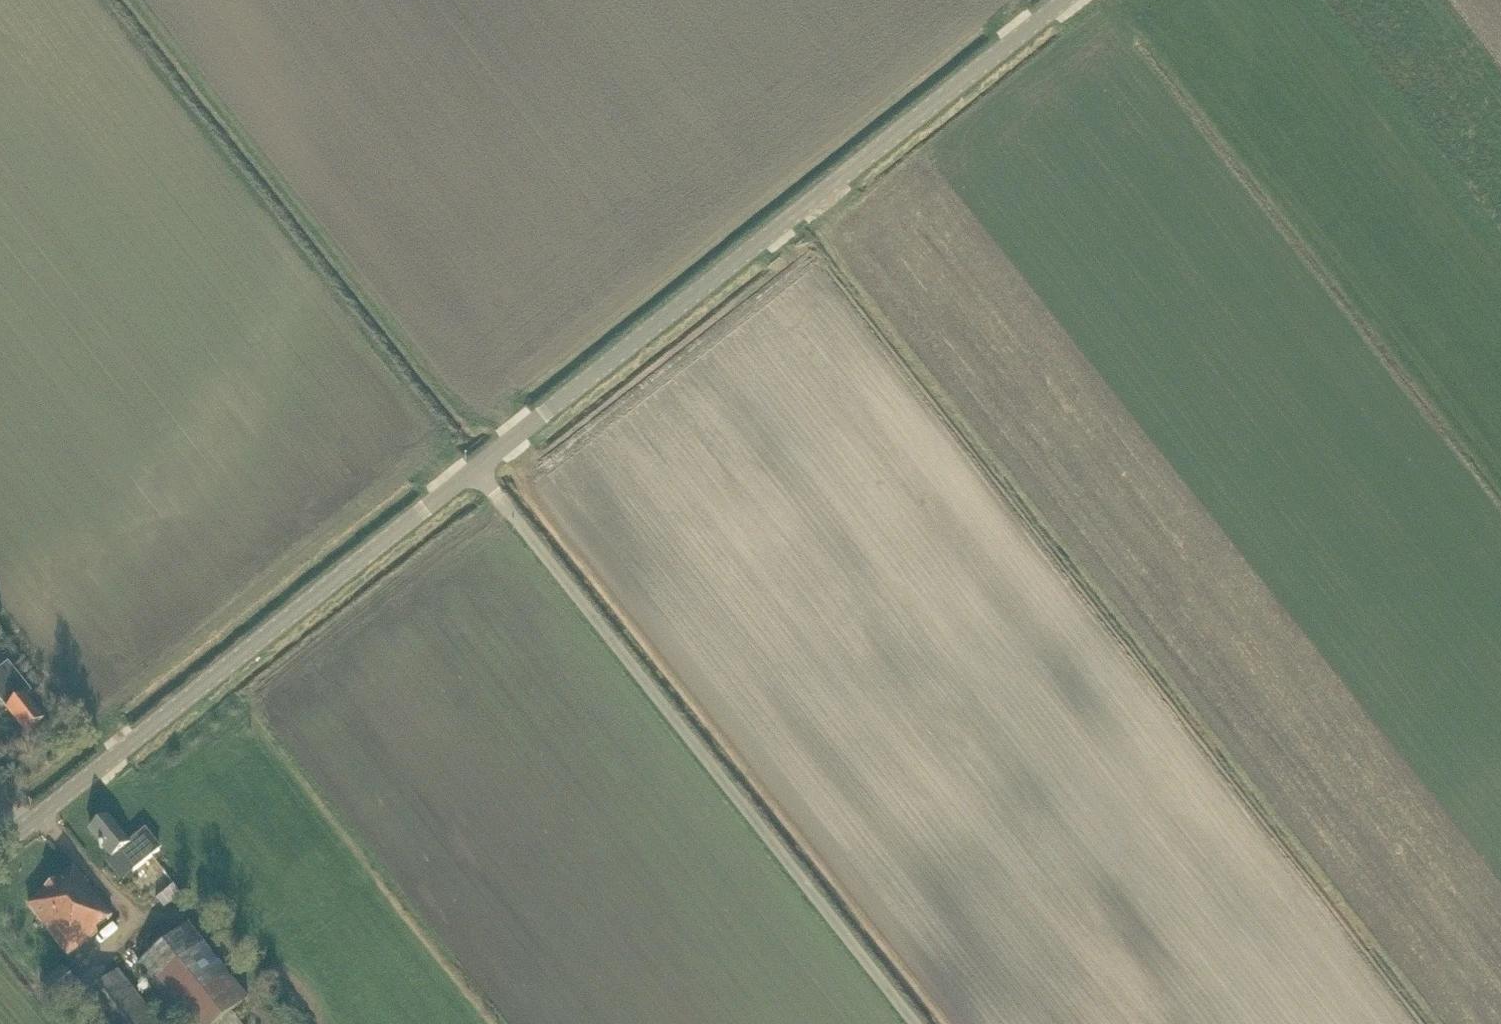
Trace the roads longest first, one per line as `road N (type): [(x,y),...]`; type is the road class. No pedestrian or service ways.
road 1 (unclassified): [(0,850),(1066,0)]

